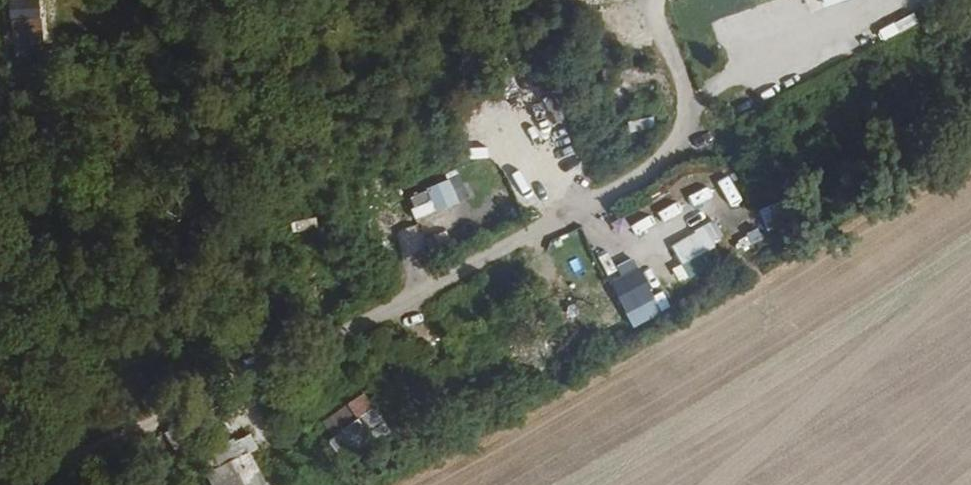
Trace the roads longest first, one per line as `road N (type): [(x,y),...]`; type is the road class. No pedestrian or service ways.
road 1 (residential): [(657,1),(694,122),(667,174),(28,484)]

